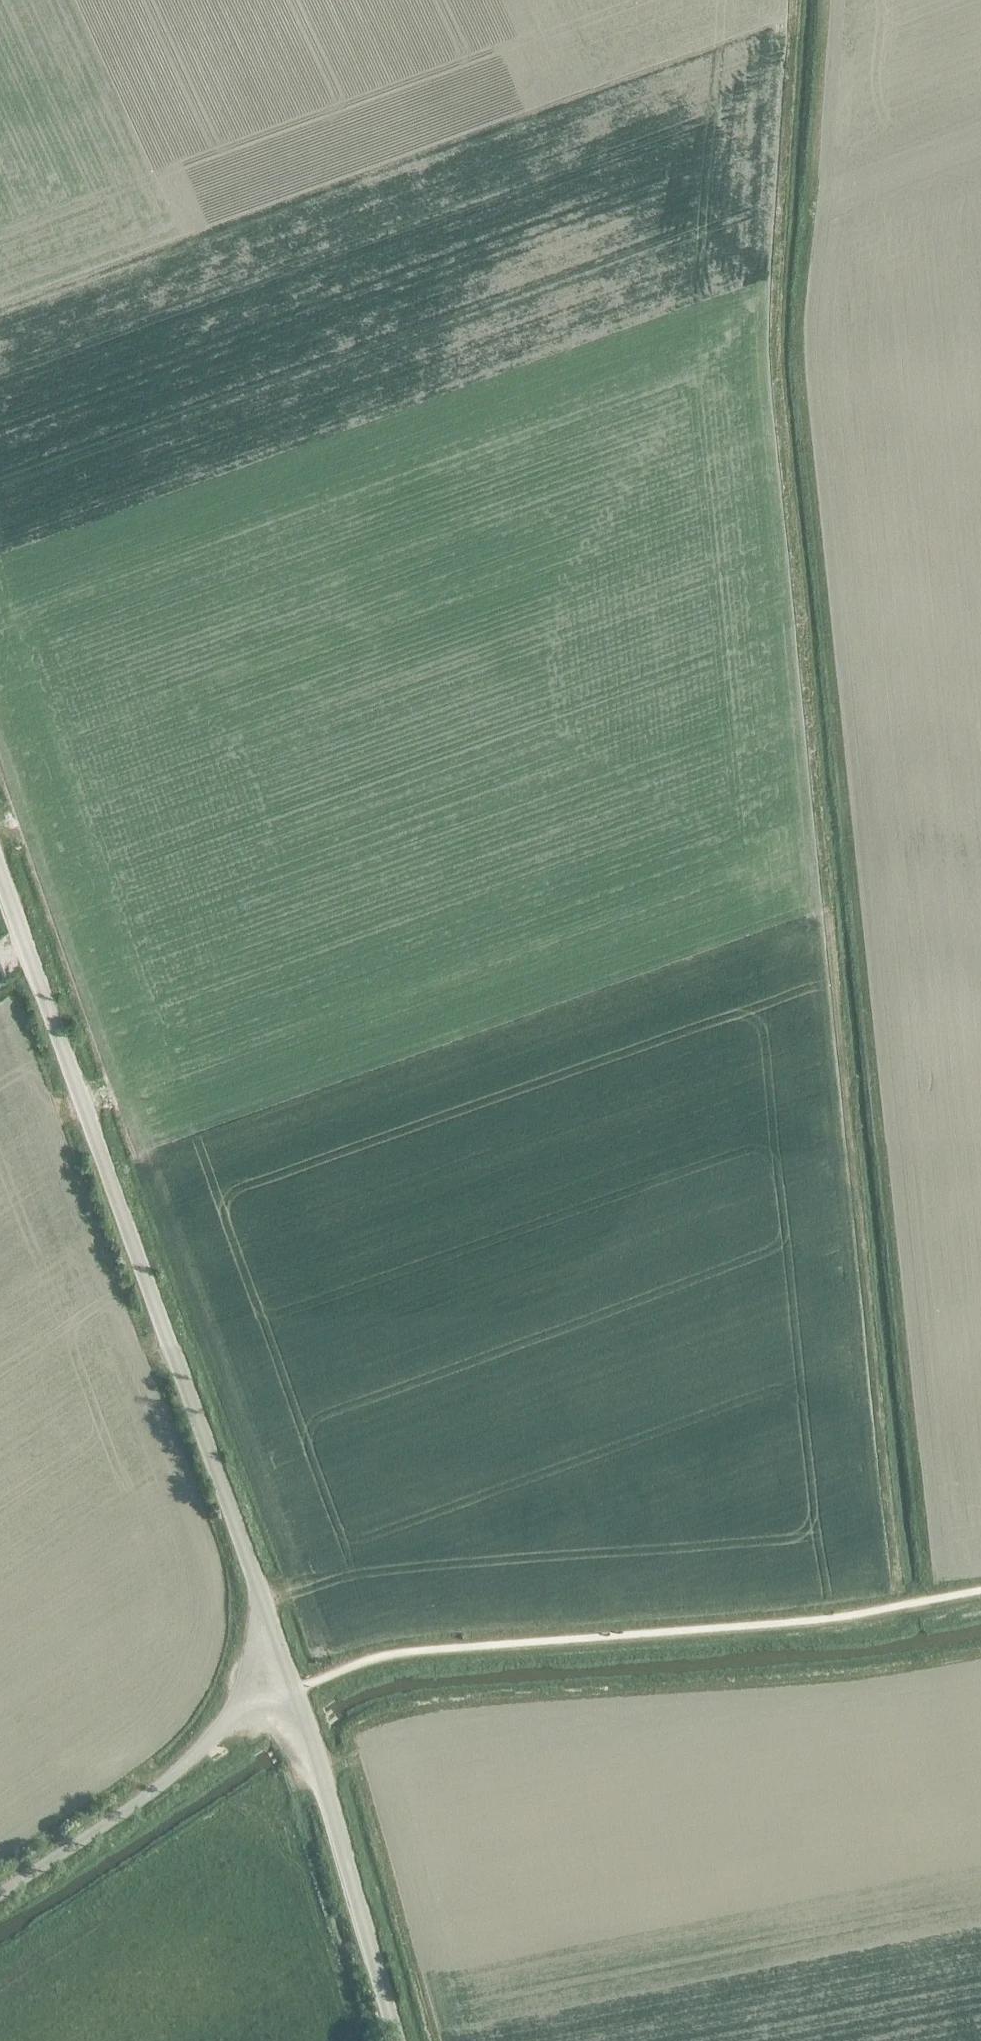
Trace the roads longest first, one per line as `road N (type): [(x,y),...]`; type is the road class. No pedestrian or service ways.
road 1 (unclassified): [(262,1588),(0,860)]
road 2 (unclassified): [(396,2040),(305,1722)]
road 3 (unclassified): [(0,1901),(206,1751)]
road 4 (unclassified): [(262,1588),(245,1697),(206,1751)]

